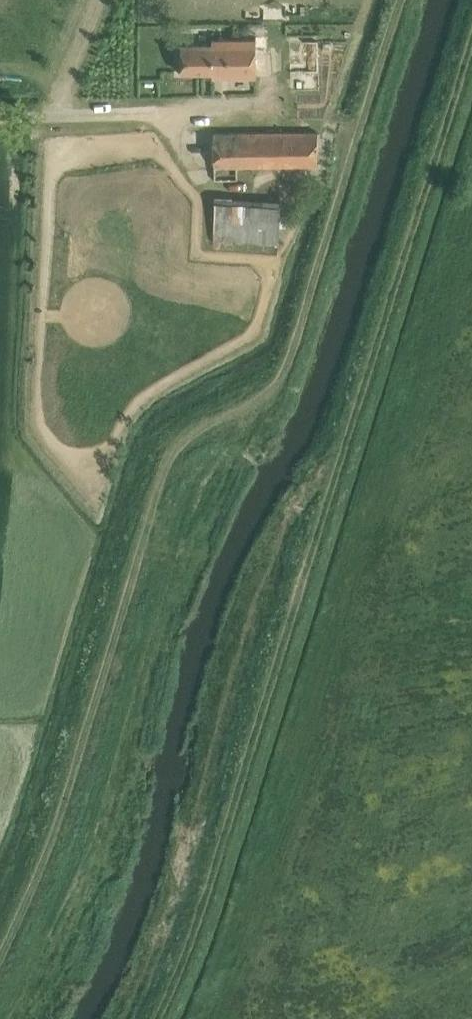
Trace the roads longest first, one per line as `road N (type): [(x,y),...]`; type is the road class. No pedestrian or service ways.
road 1 (track): [(387,0),(371,49),(364,127),(284,381),(224,488),(104,860),(62,965),(25,1018)]
road 2 (track): [(471,34),(196,965),(170,1018)]
road 3 (unclassified): [(154,113),(0,119)]

